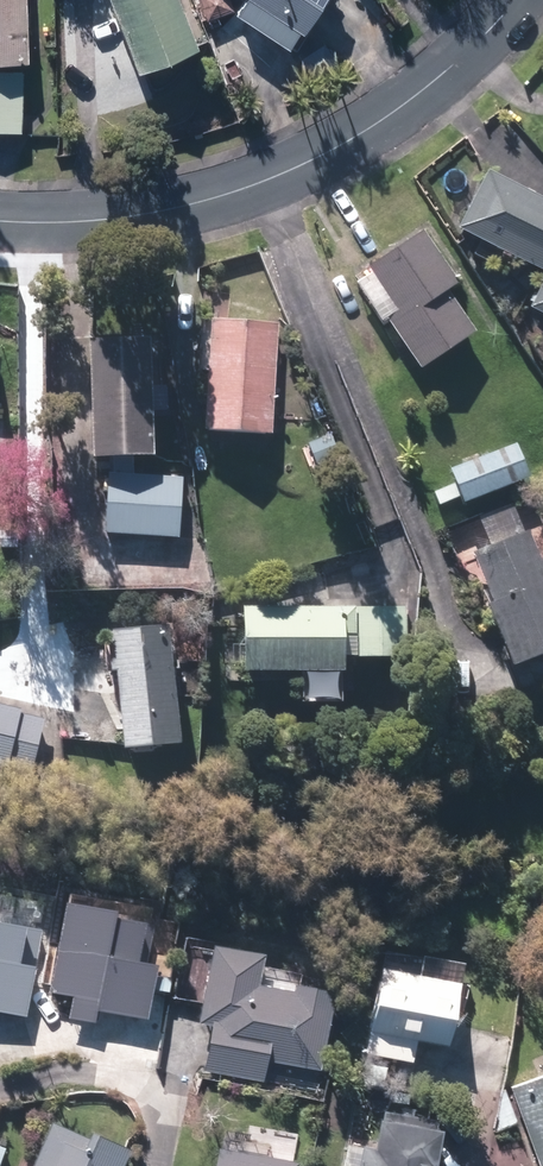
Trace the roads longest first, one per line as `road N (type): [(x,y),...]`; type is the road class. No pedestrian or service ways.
road 1 (residential): [(510,0),(484,35),(382,123),(258,182),(114,223),(0,220)]

